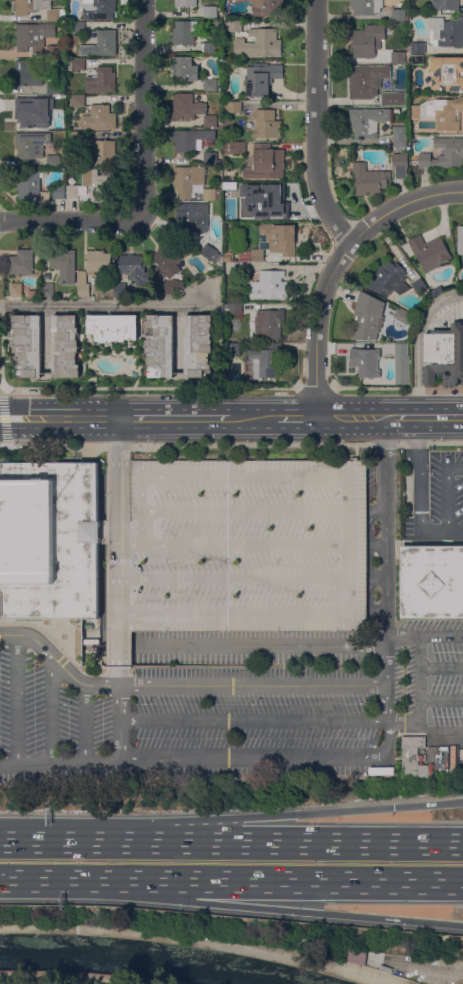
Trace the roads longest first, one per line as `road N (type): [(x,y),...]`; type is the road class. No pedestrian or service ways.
road 1 (motorway): [(462,844),(0,842)]
road 2 (residential): [(316,418),(321,301),(352,240),(319,188),(317,0)]
road 3 (motorway): [(68,881),(462,928)]
road 4 (motorway): [(68,881),(462,882)]
road 5 (motorway): [(462,802),(241,817),(123,843)]
road 6 (residential): [(142,214),(146,0)]
road 7 (residential): [(142,214),(0,221)]
road 8 (residential): [(462,191),(411,201),(352,240)]

